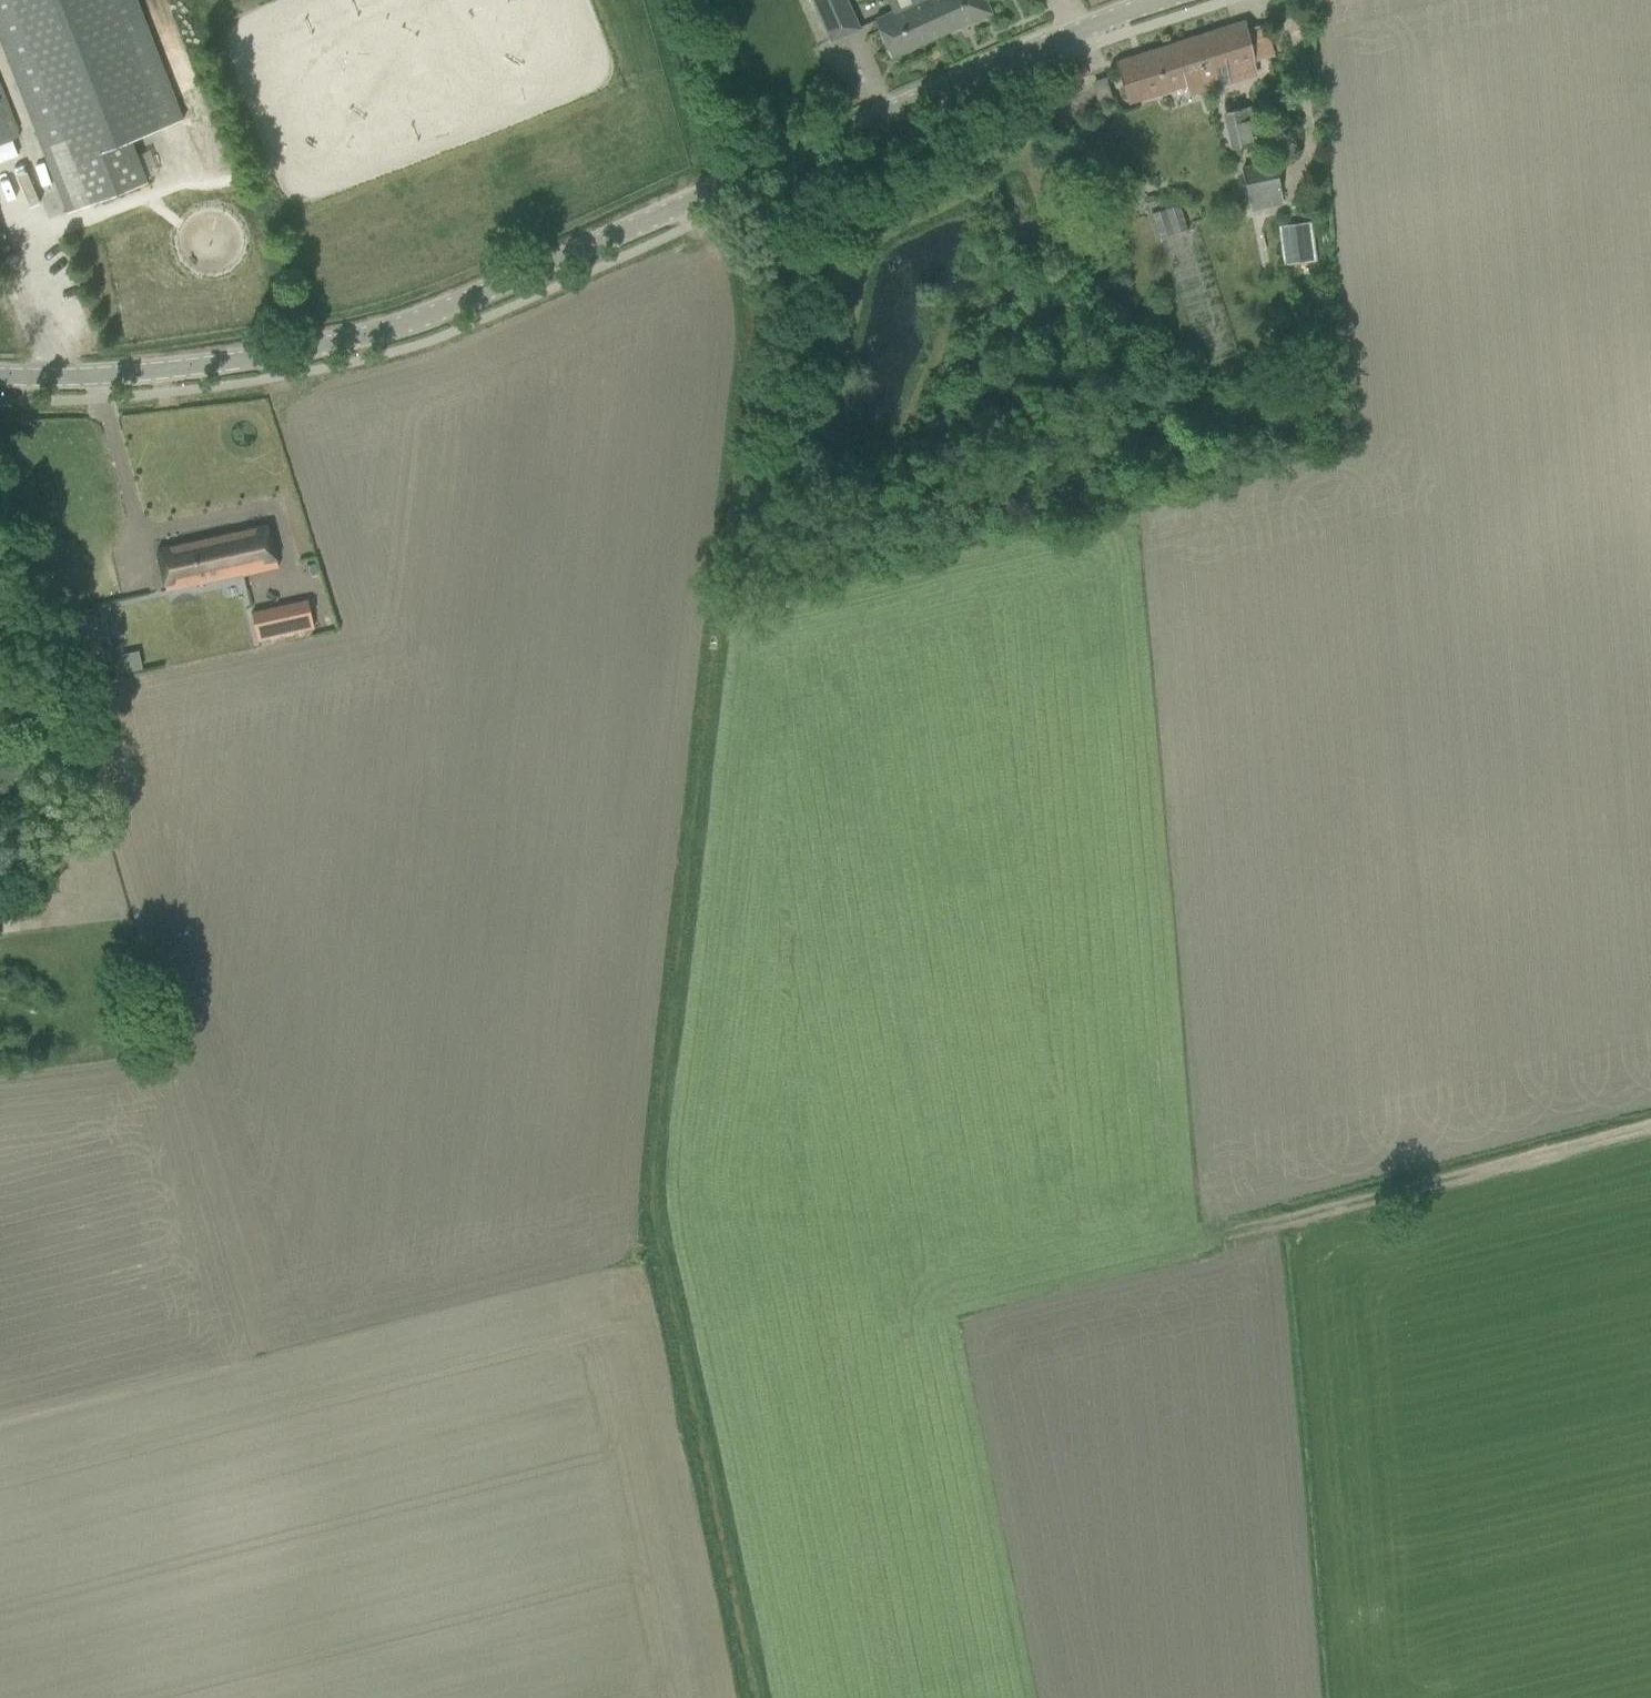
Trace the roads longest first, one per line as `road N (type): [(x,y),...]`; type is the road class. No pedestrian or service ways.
road 1 (unclassified): [(1150,0),(381,332),(196,366),(0,374)]

